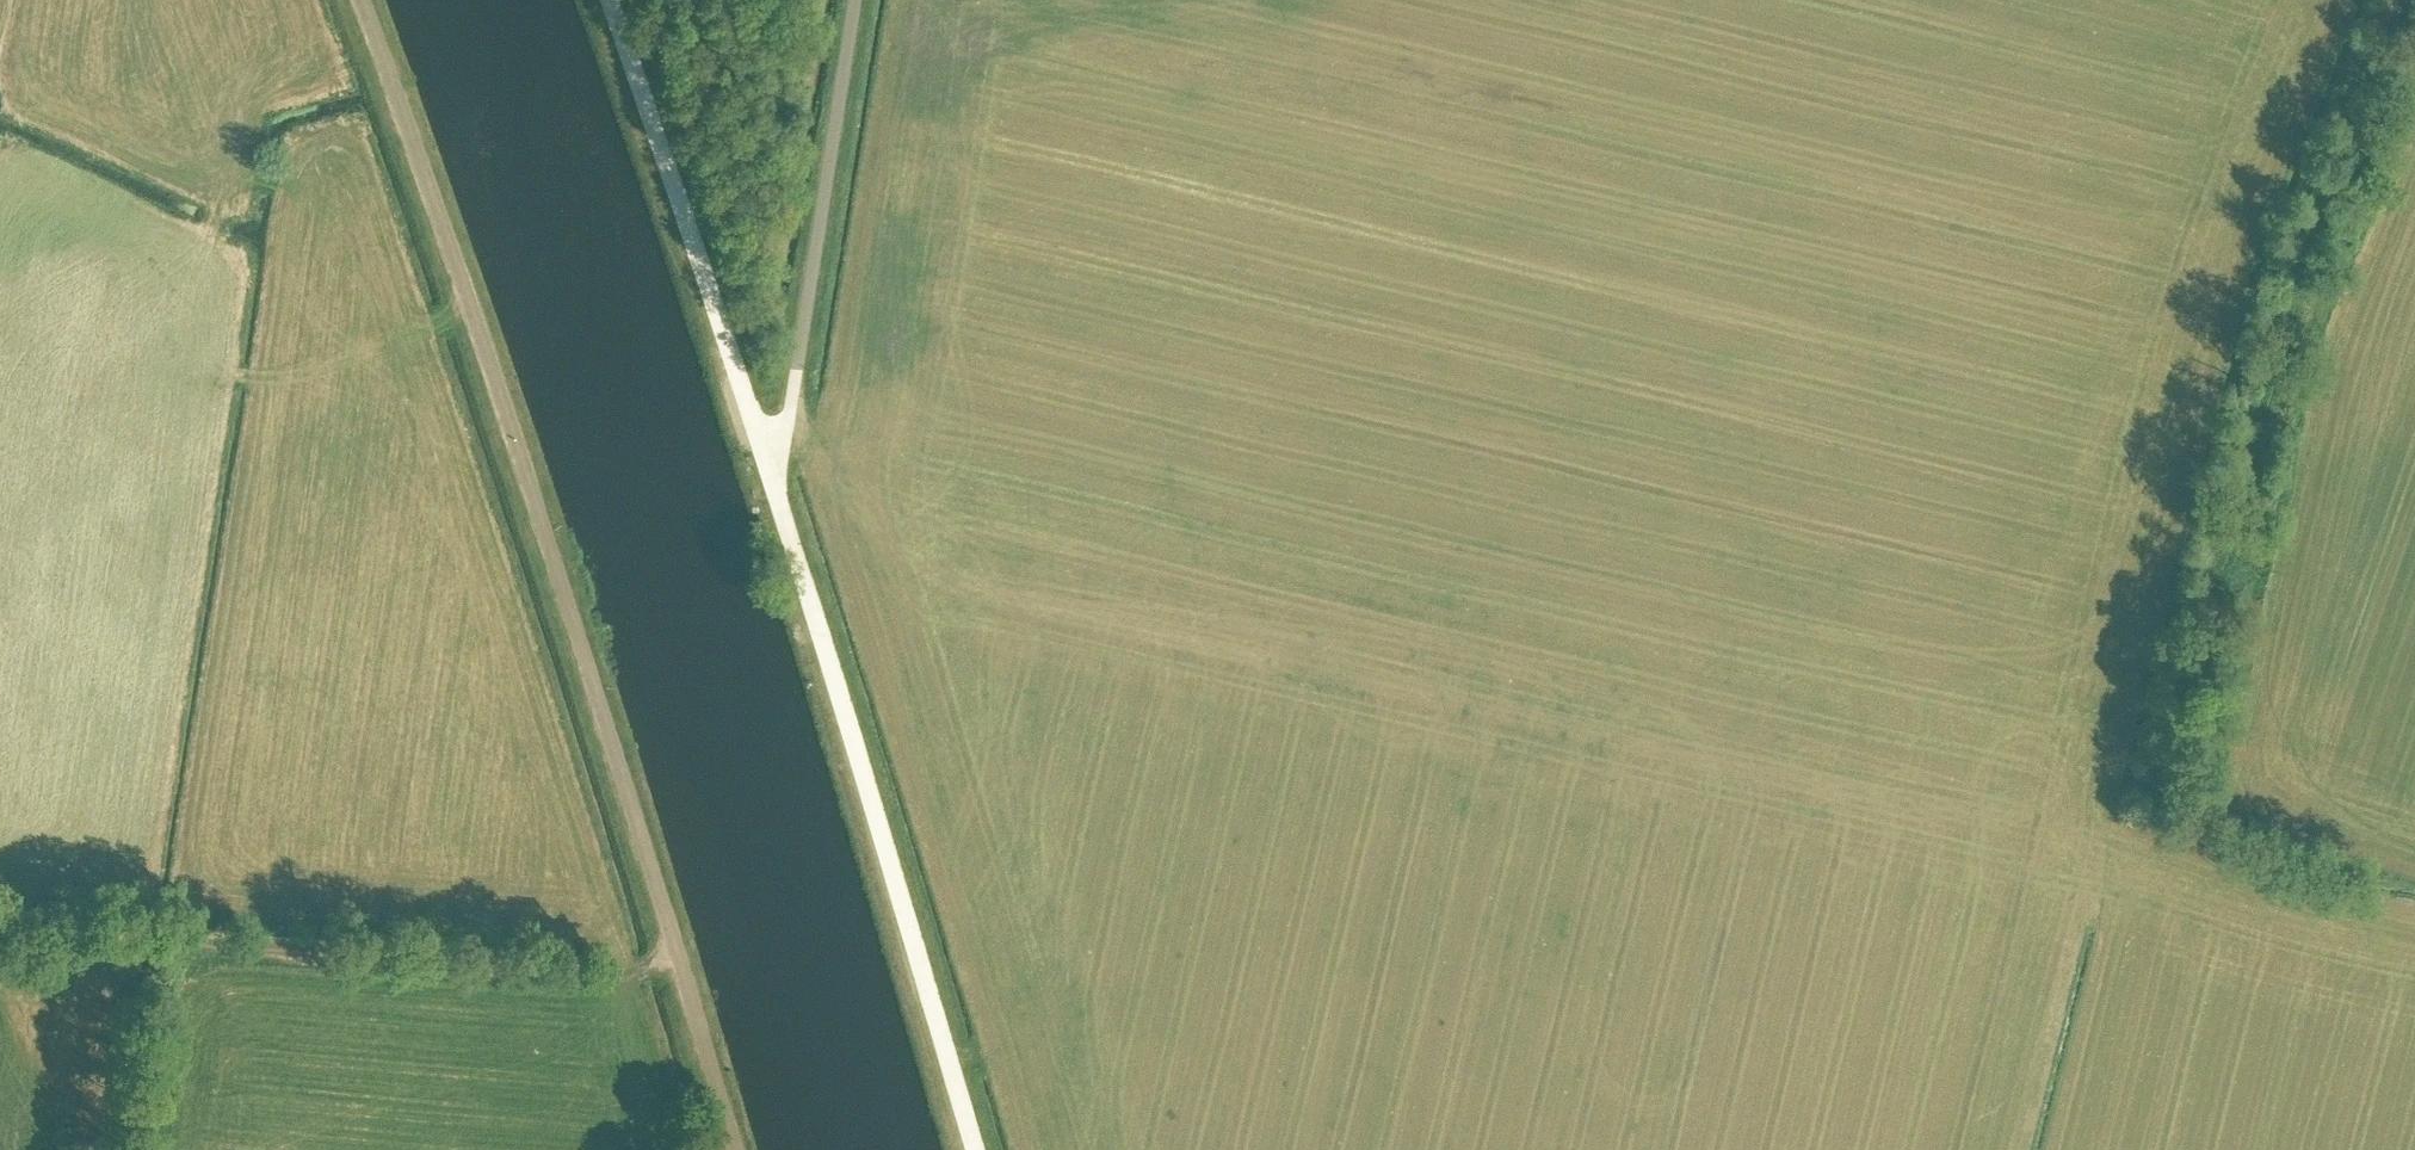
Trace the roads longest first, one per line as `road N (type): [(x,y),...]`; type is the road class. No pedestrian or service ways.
road 1 (unclassified): [(735,1149),(563,587),(360,0)]
road 2 (unclassified): [(757,437),(788,420),(856,0)]

